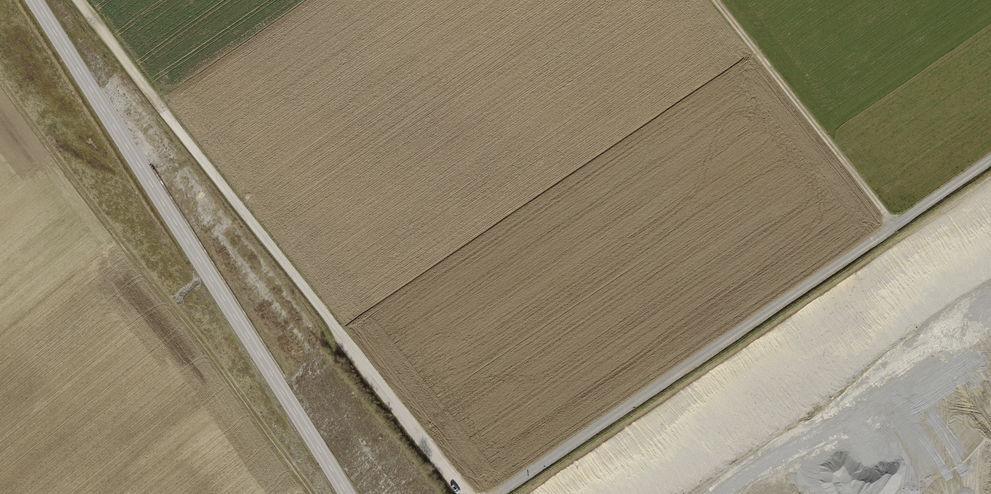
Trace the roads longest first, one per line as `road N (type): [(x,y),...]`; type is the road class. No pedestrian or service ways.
road 1 (track): [(77,0),(467,493)]
road 2 (track): [(491,493),(990,157)]
road 3 (tertiary): [(34,0),(346,493)]
road 4 (track): [(306,493),(241,395),(77,194)]
road 5 (track): [(715,0),(893,223)]

